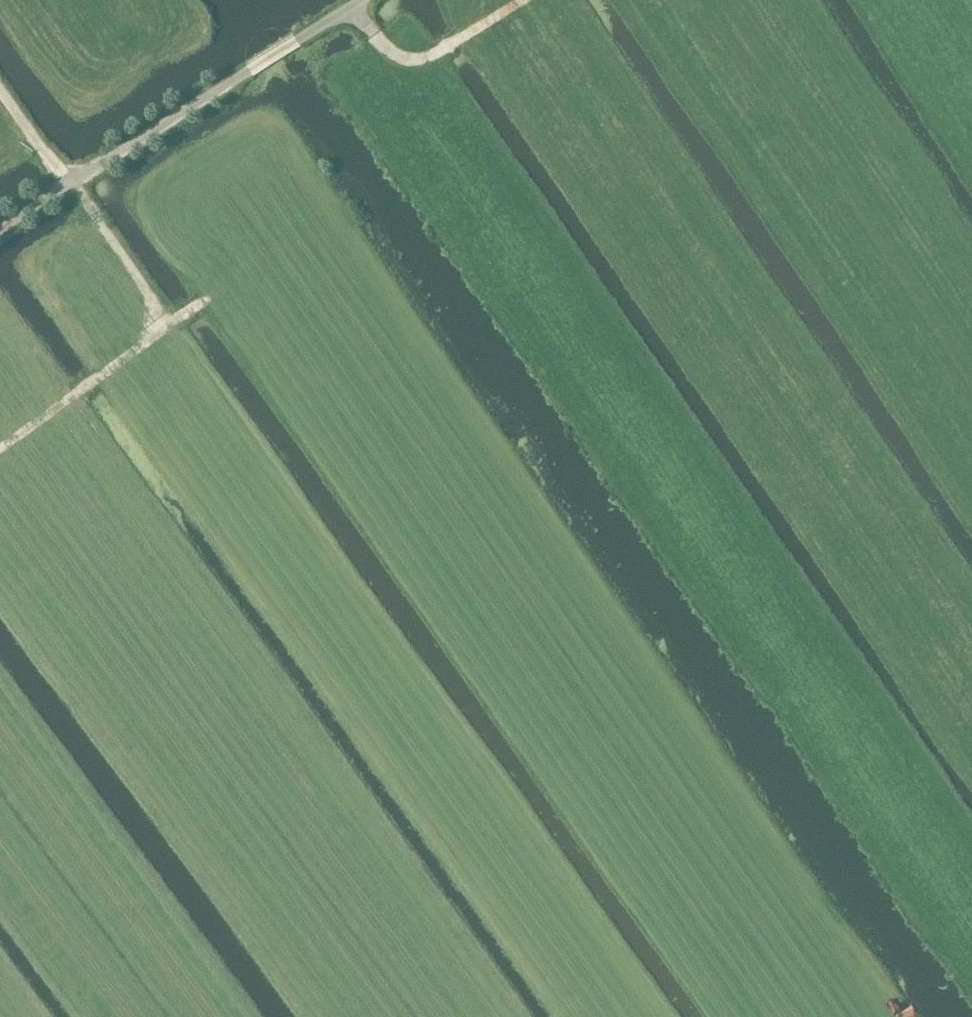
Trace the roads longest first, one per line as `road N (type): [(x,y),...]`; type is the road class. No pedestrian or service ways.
road 1 (track): [(71,186),(363,0)]
road 2 (track): [(0,450),(208,300)]
road 3 (track): [(354,6),(381,44),(405,61),(435,58),(528,0)]
road 4 (track): [(166,328),(71,186)]

